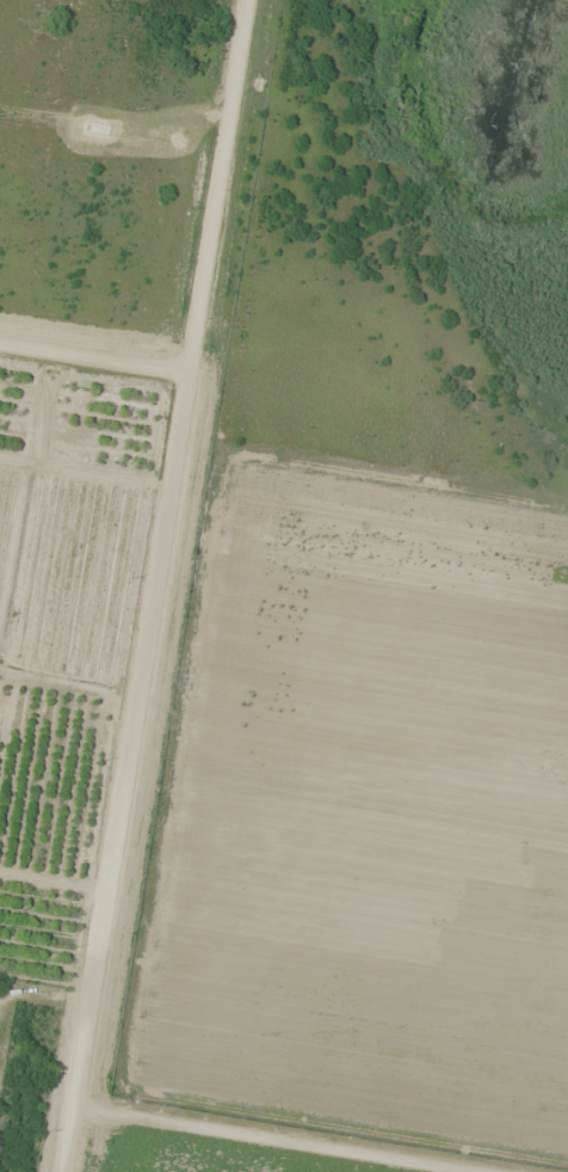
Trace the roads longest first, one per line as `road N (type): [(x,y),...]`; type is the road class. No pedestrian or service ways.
road 1 (residential): [(243,0),(193,311),(171,380),(64,1171)]
road 2 (residential): [(75,1115),(441,1171)]
road 3 (residential): [(0,351),(171,380)]

